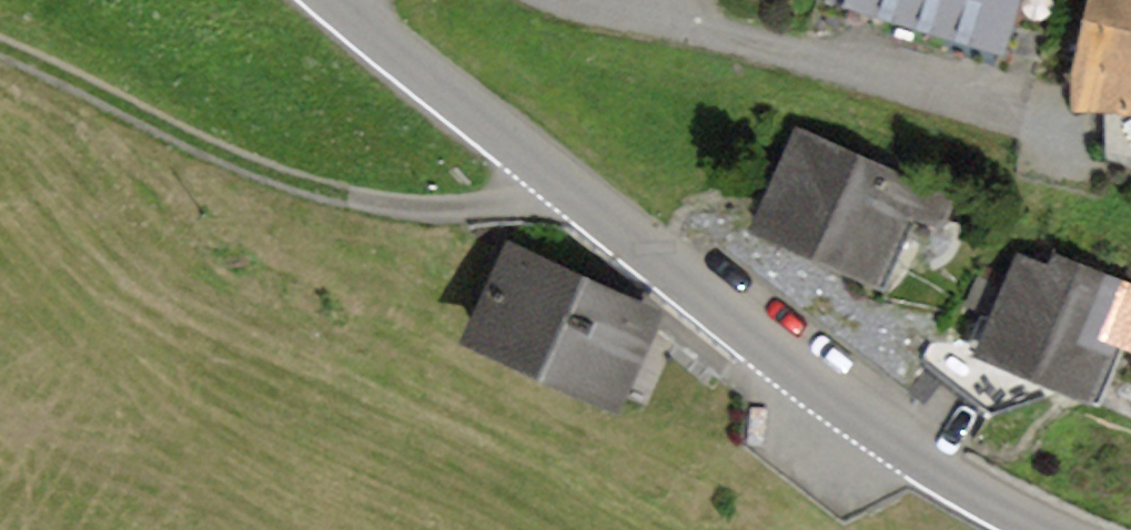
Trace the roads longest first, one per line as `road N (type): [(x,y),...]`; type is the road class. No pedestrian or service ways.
road 1 (unclassified): [(1047,529),(947,475),(749,335),(333,0)]
road 2 (track): [(0,48),(206,145),(340,197),(422,210),(488,206),(534,194),(553,175)]
road 3 (track): [(600,0),(1046,136)]

